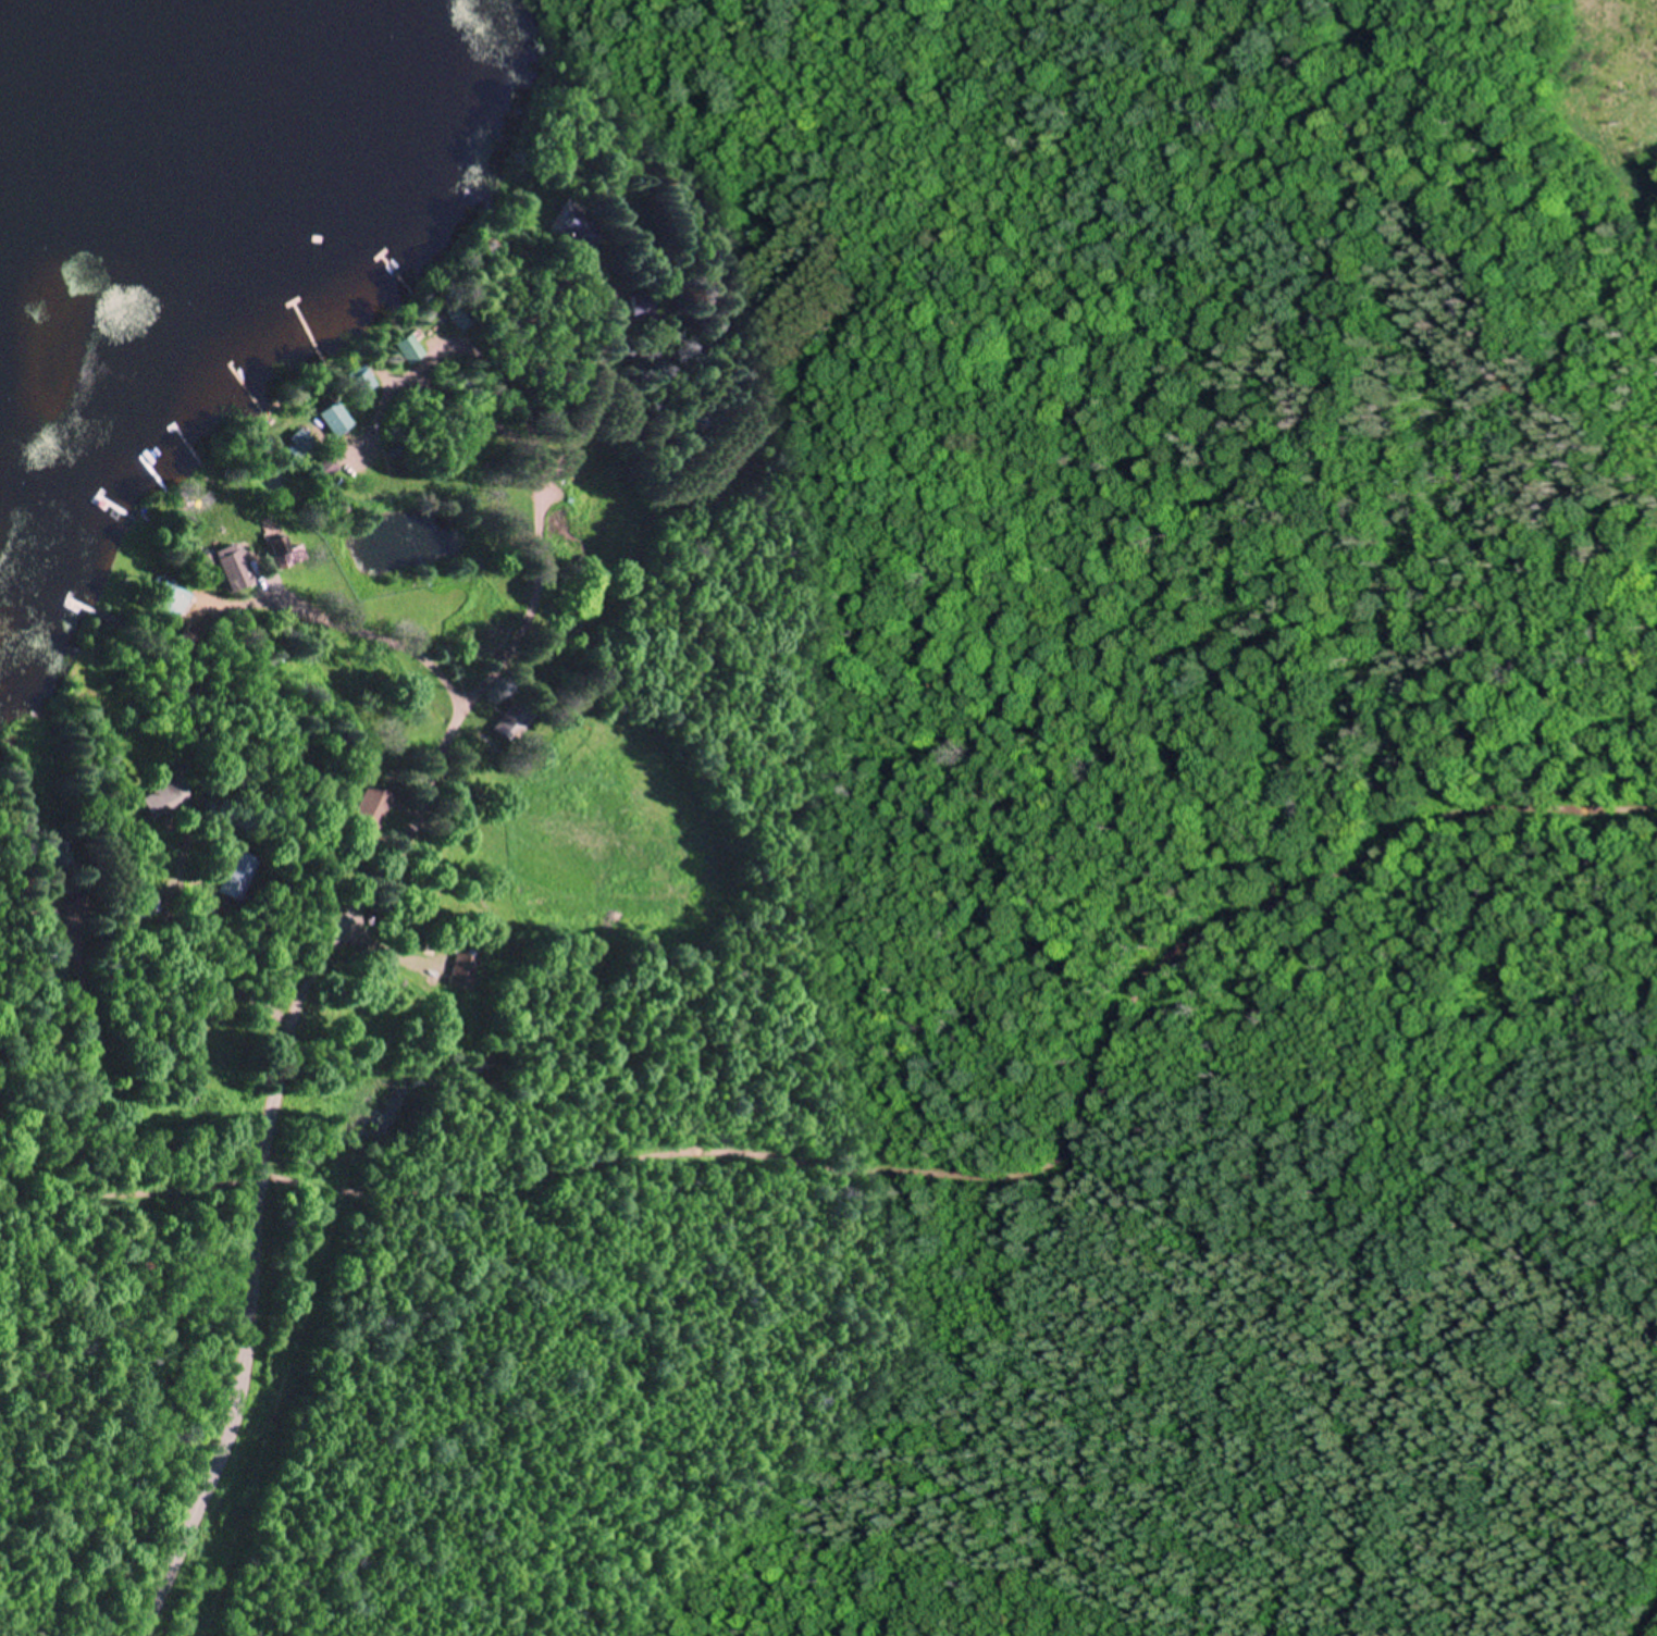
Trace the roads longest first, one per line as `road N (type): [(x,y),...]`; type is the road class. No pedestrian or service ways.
road 1 (residential): [(156,1635),(212,1520),(240,1399),(296,1259),(282,1114),(298,976),(351,903),(437,856),(474,685),(533,648),(566,608),(552,508),(581,468),(605,335),(593,246)]

